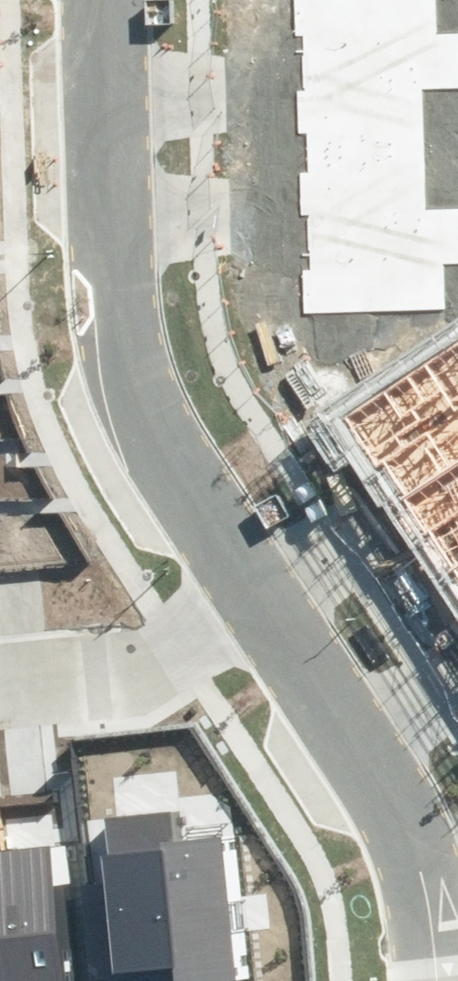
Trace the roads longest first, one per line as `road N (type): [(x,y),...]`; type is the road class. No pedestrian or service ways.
road 1 (residential): [(244,612),(142,452),(107,331),(97,0)]
road 2 (residential): [(426,980),(420,924),(382,826),(244,612)]
road 3 (residential): [(0,686),(108,674),(170,656),(244,612)]

